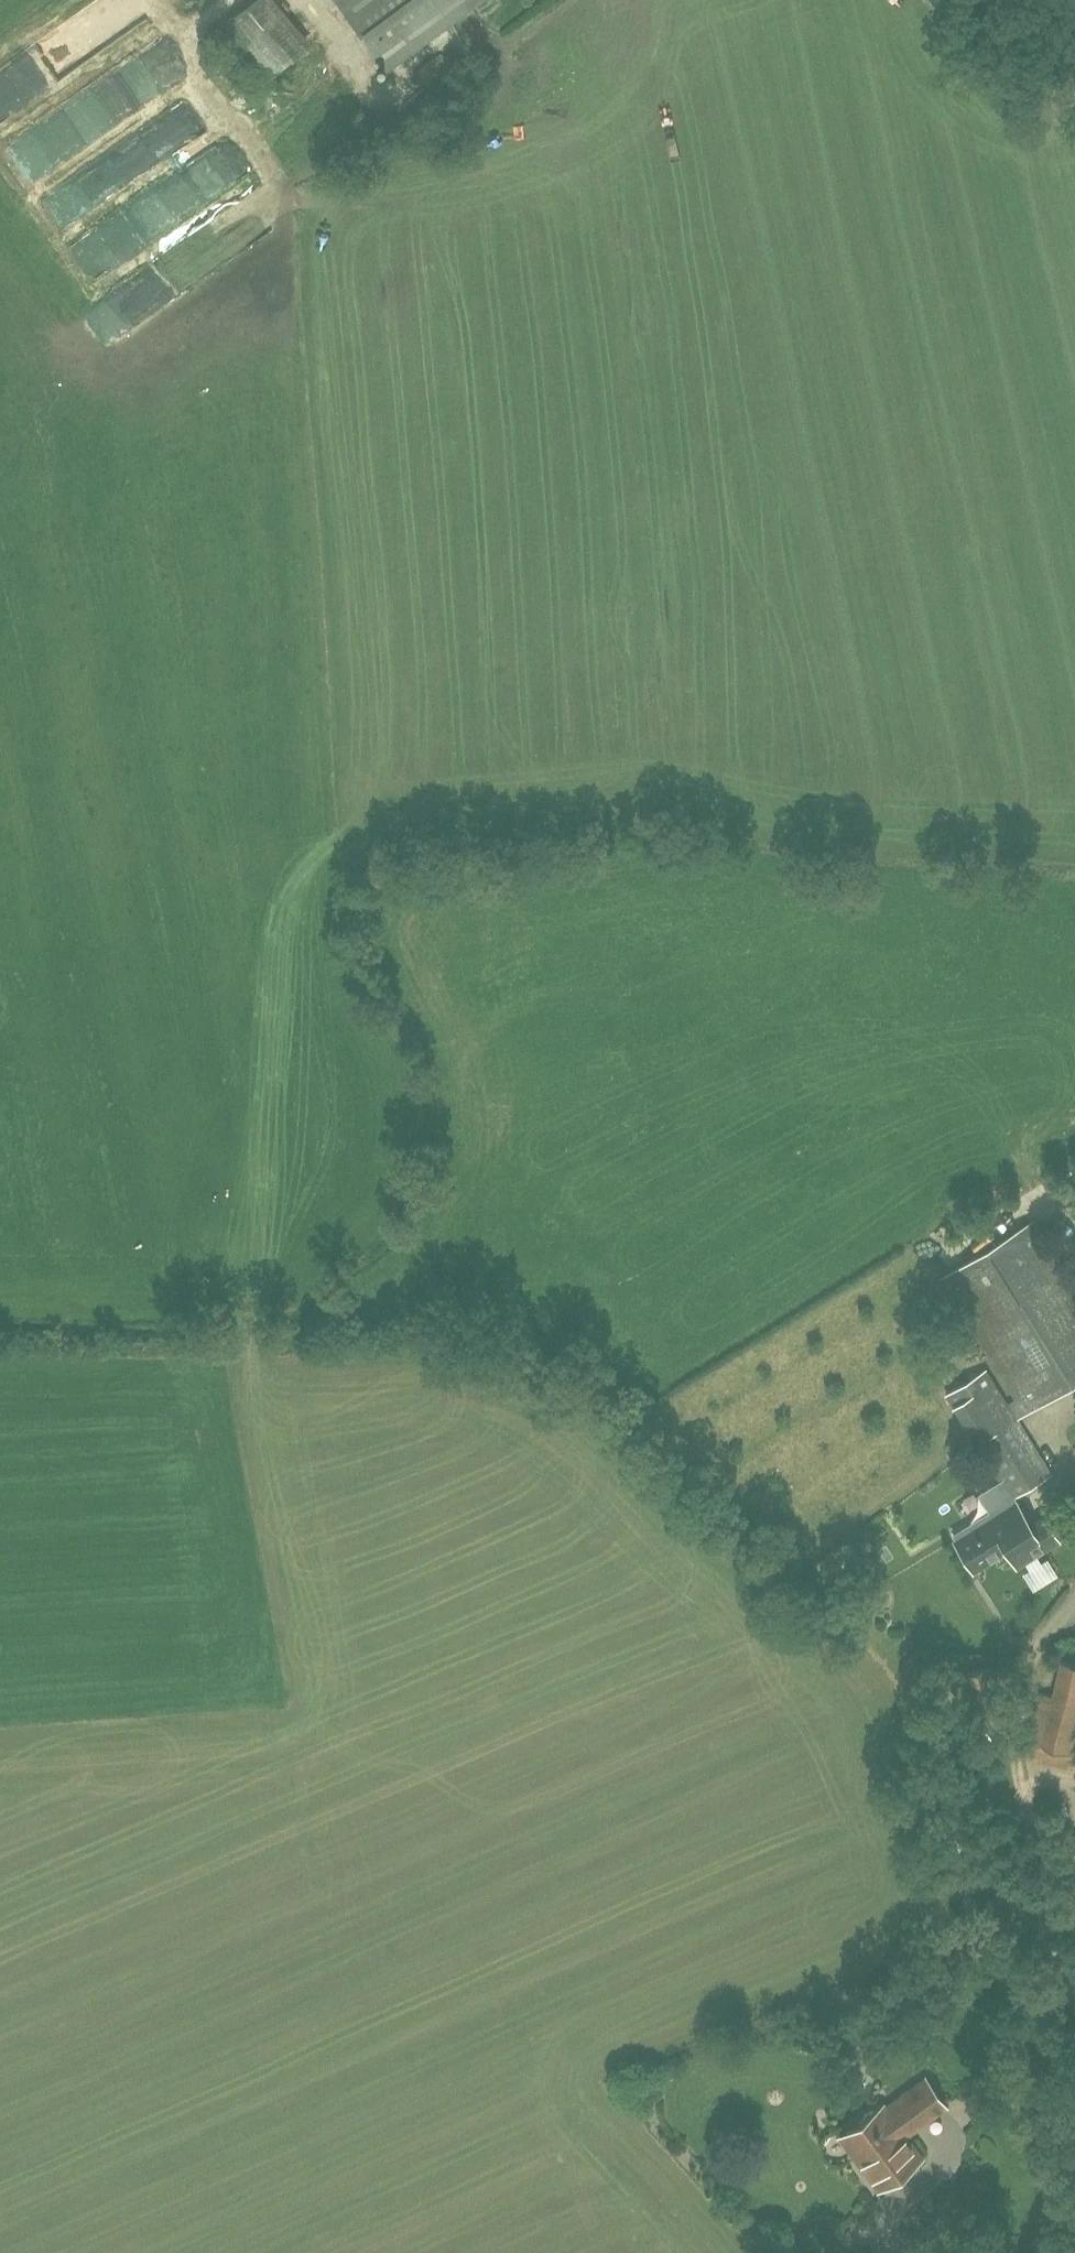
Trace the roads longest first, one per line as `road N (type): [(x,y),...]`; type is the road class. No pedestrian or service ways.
road 1 (track): [(1074,1608),(1039,1657),(1022,1760),(1063,1981),(1074,2000)]

